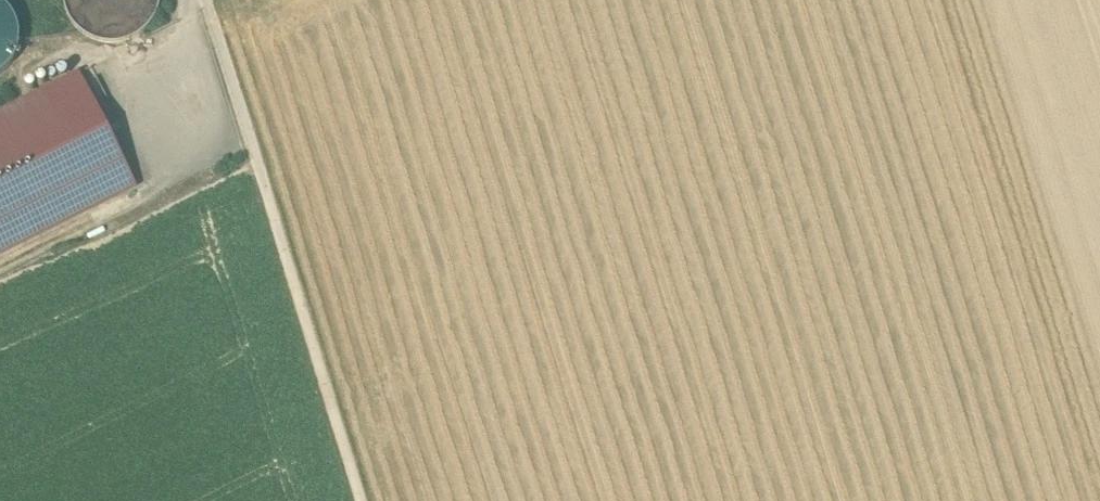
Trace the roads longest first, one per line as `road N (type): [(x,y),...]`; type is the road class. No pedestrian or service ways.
road 1 (track): [(208,0),(362,500)]

